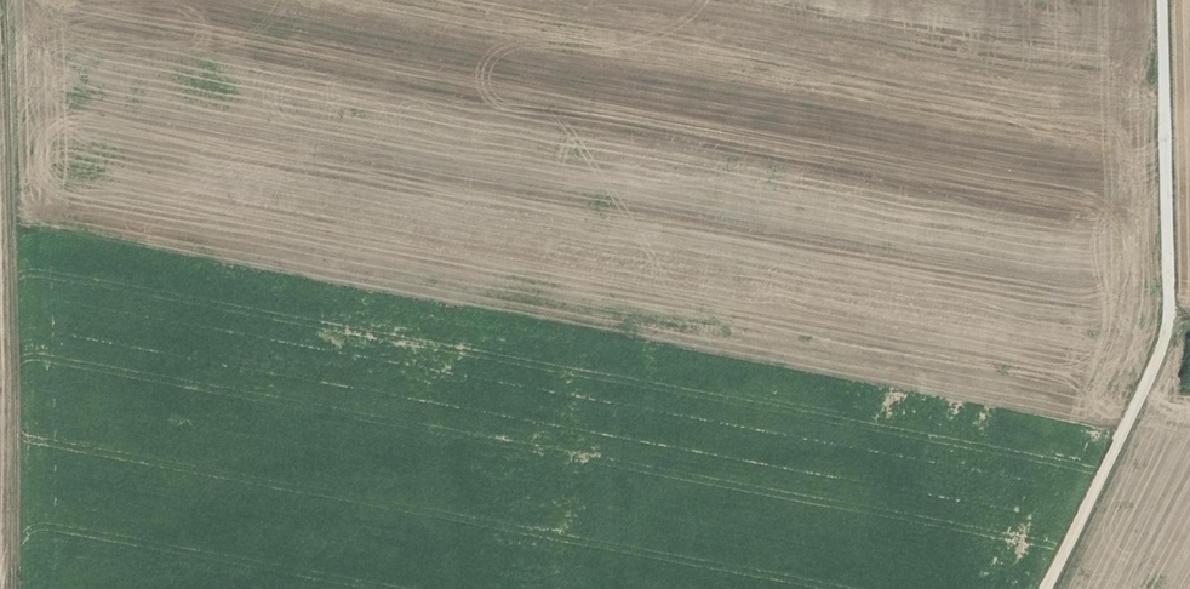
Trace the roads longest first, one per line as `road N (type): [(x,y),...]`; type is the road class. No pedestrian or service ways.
road 1 (track): [(1165,0),(1169,324),(1048,588)]
road 2 (track): [(5,0),(15,588)]

